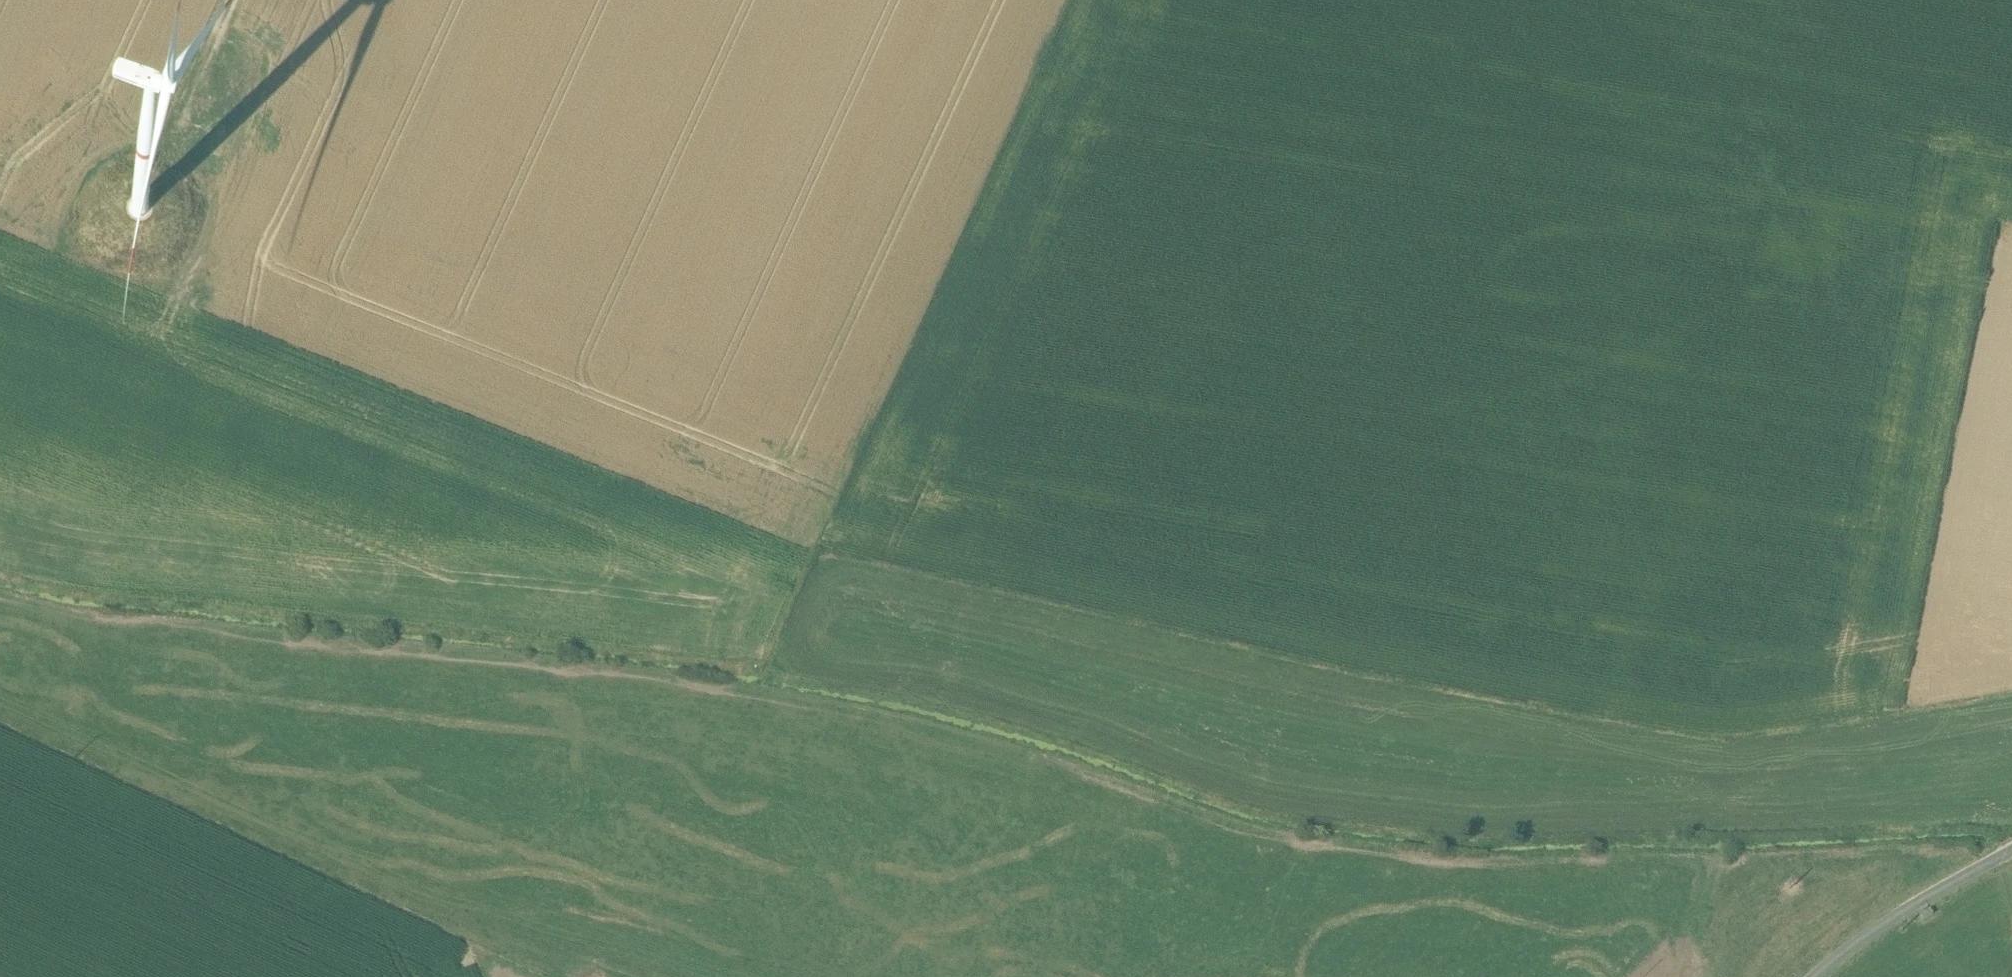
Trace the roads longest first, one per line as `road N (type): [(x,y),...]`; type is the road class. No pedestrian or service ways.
road 1 (unclassified): [(2011,852),(1905,909),(1816,976)]
road 2 (track): [(231,0),(175,120)]

